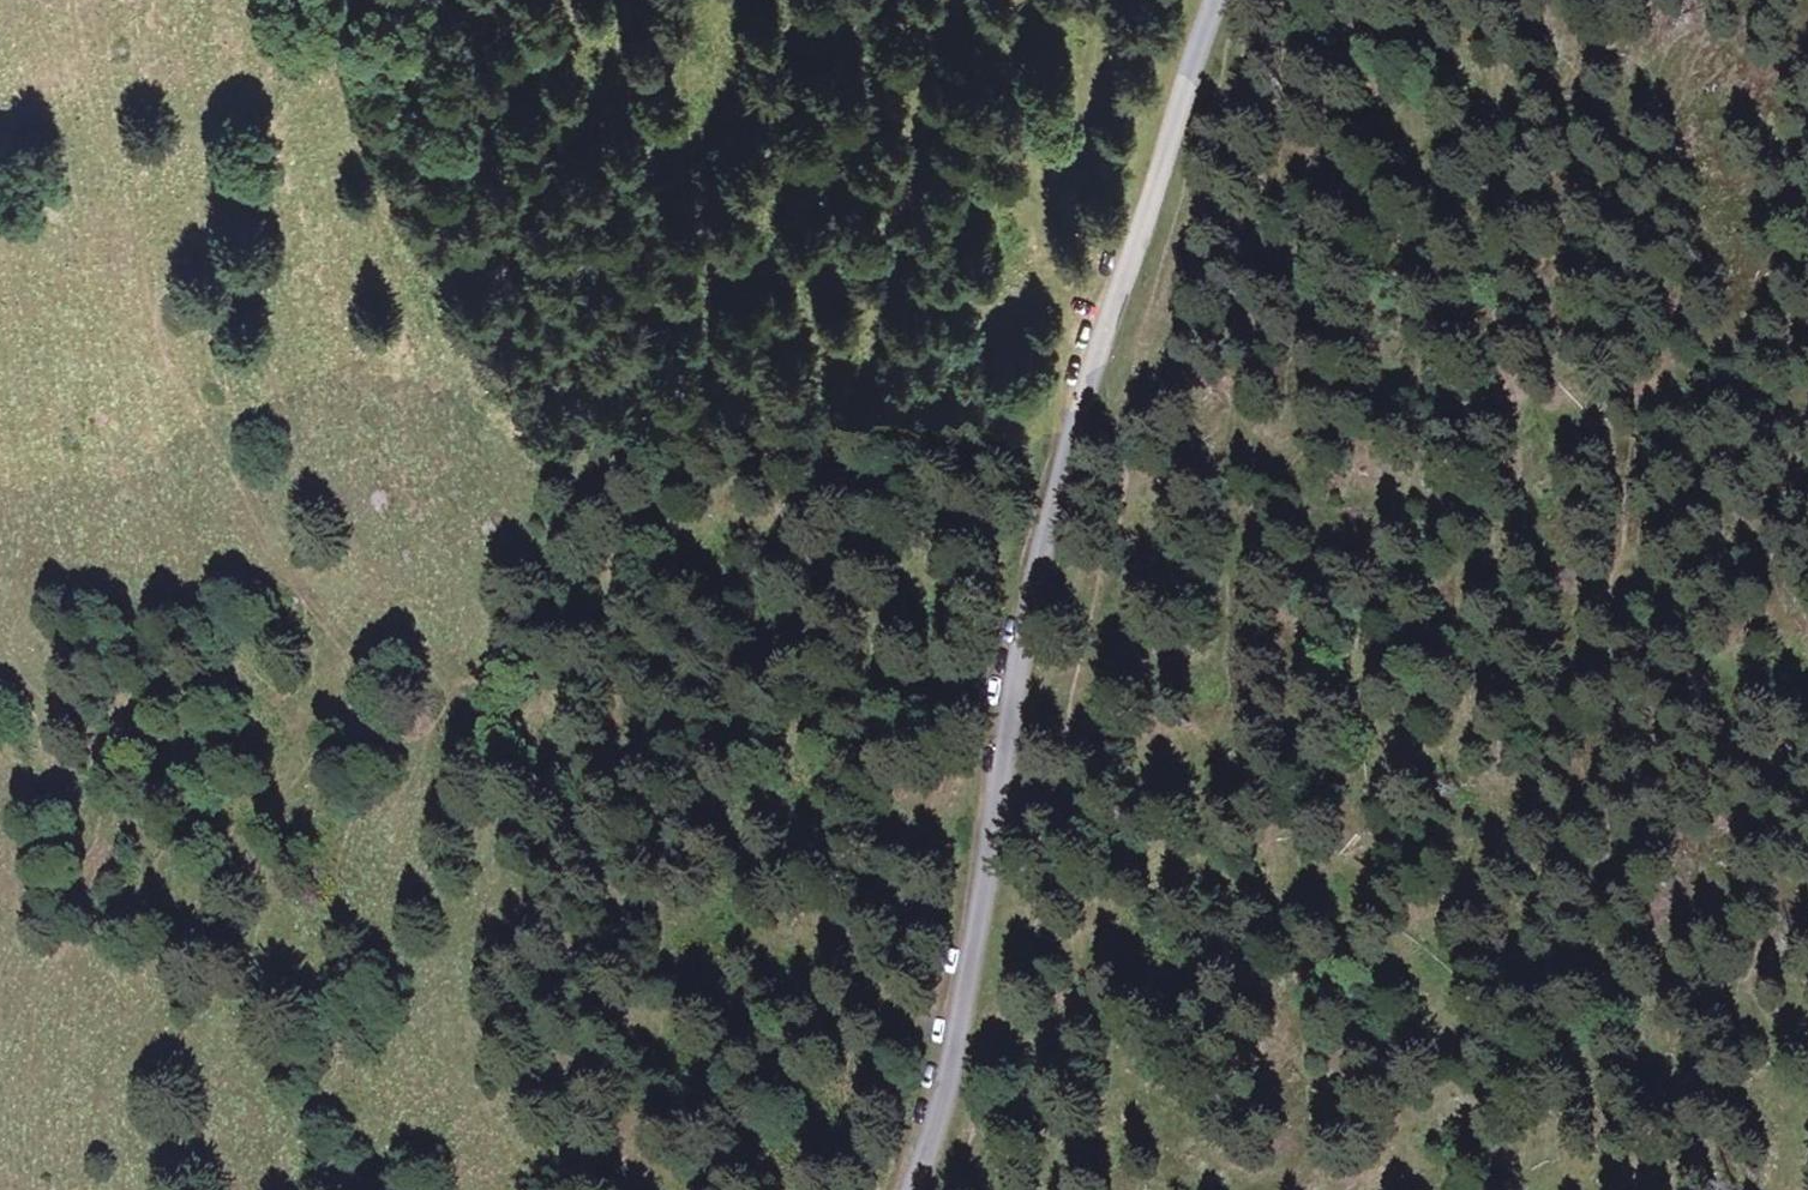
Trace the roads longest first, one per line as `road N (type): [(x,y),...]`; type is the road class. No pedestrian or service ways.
road 1 (unclassified): [(904,1189),(954,1034),(1014,693),(1091,377),(1234,0)]

